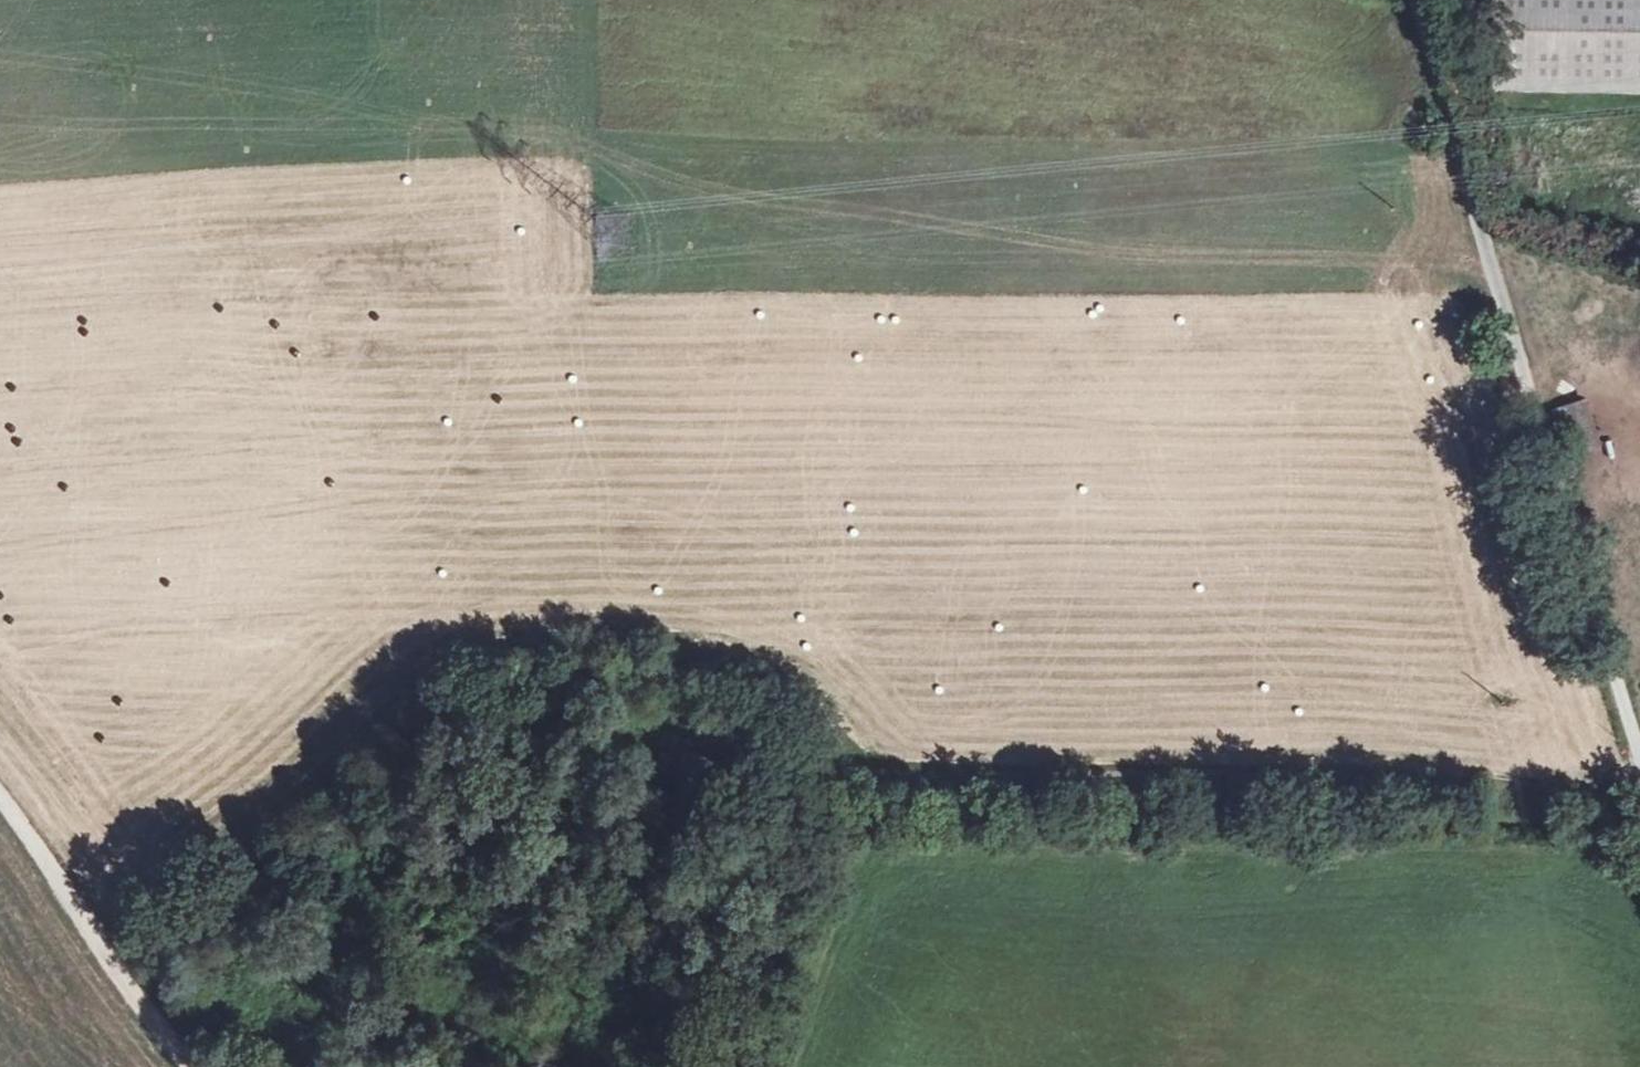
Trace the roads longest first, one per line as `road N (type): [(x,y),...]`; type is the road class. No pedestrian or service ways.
road 1 (unclassified): [(1639,758),(1416,0)]
road 2 (track): [(0,798),(187,1066)]

